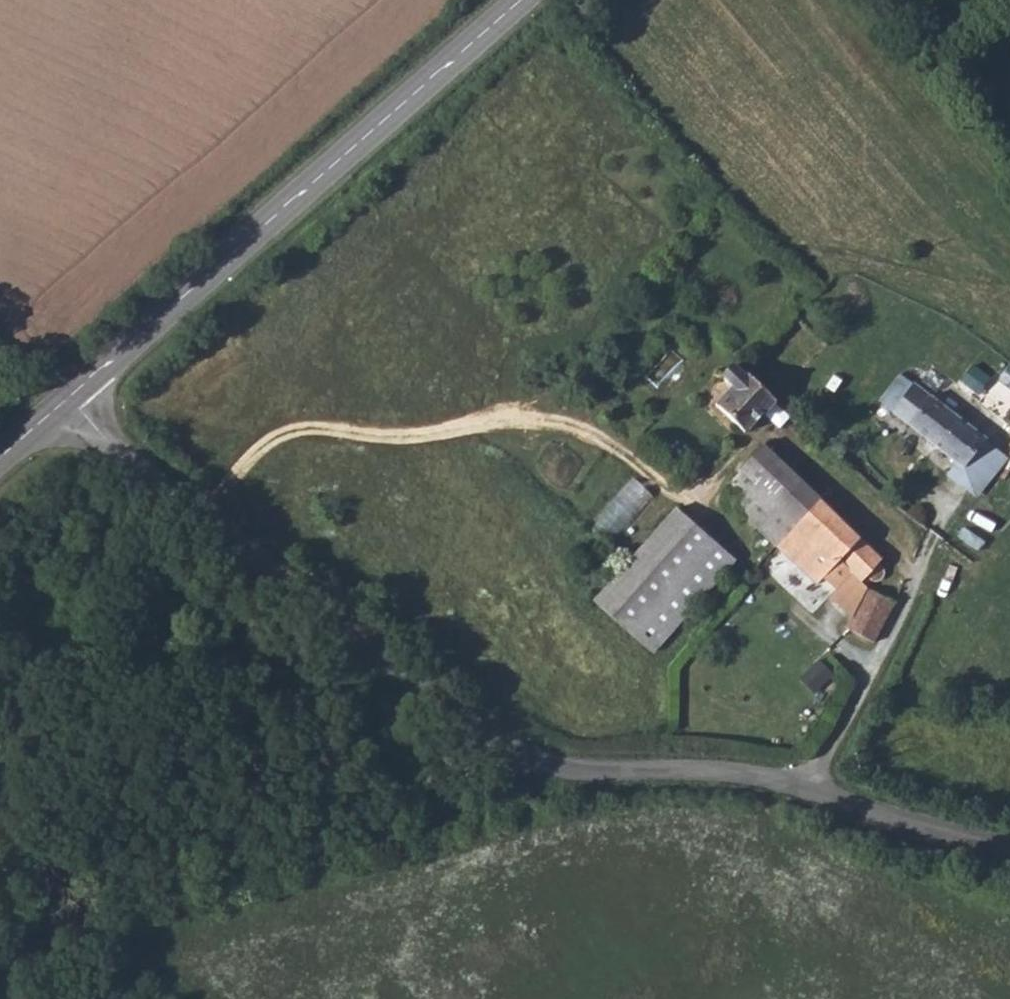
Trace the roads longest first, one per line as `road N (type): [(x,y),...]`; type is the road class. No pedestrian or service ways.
road 1 (tertiary): [(1009,843),(878,814),(806,788),(714,775),(559,773),(517,752),(289,583),(68,399)]
road 2 (tertiary): [(523,0),(68,399)]
road 3 (track): [(559,773),(429,833),(131,899),(0,958)]
road 4 (track): [(806,788),(871,698),(912,611),(928,545)]

